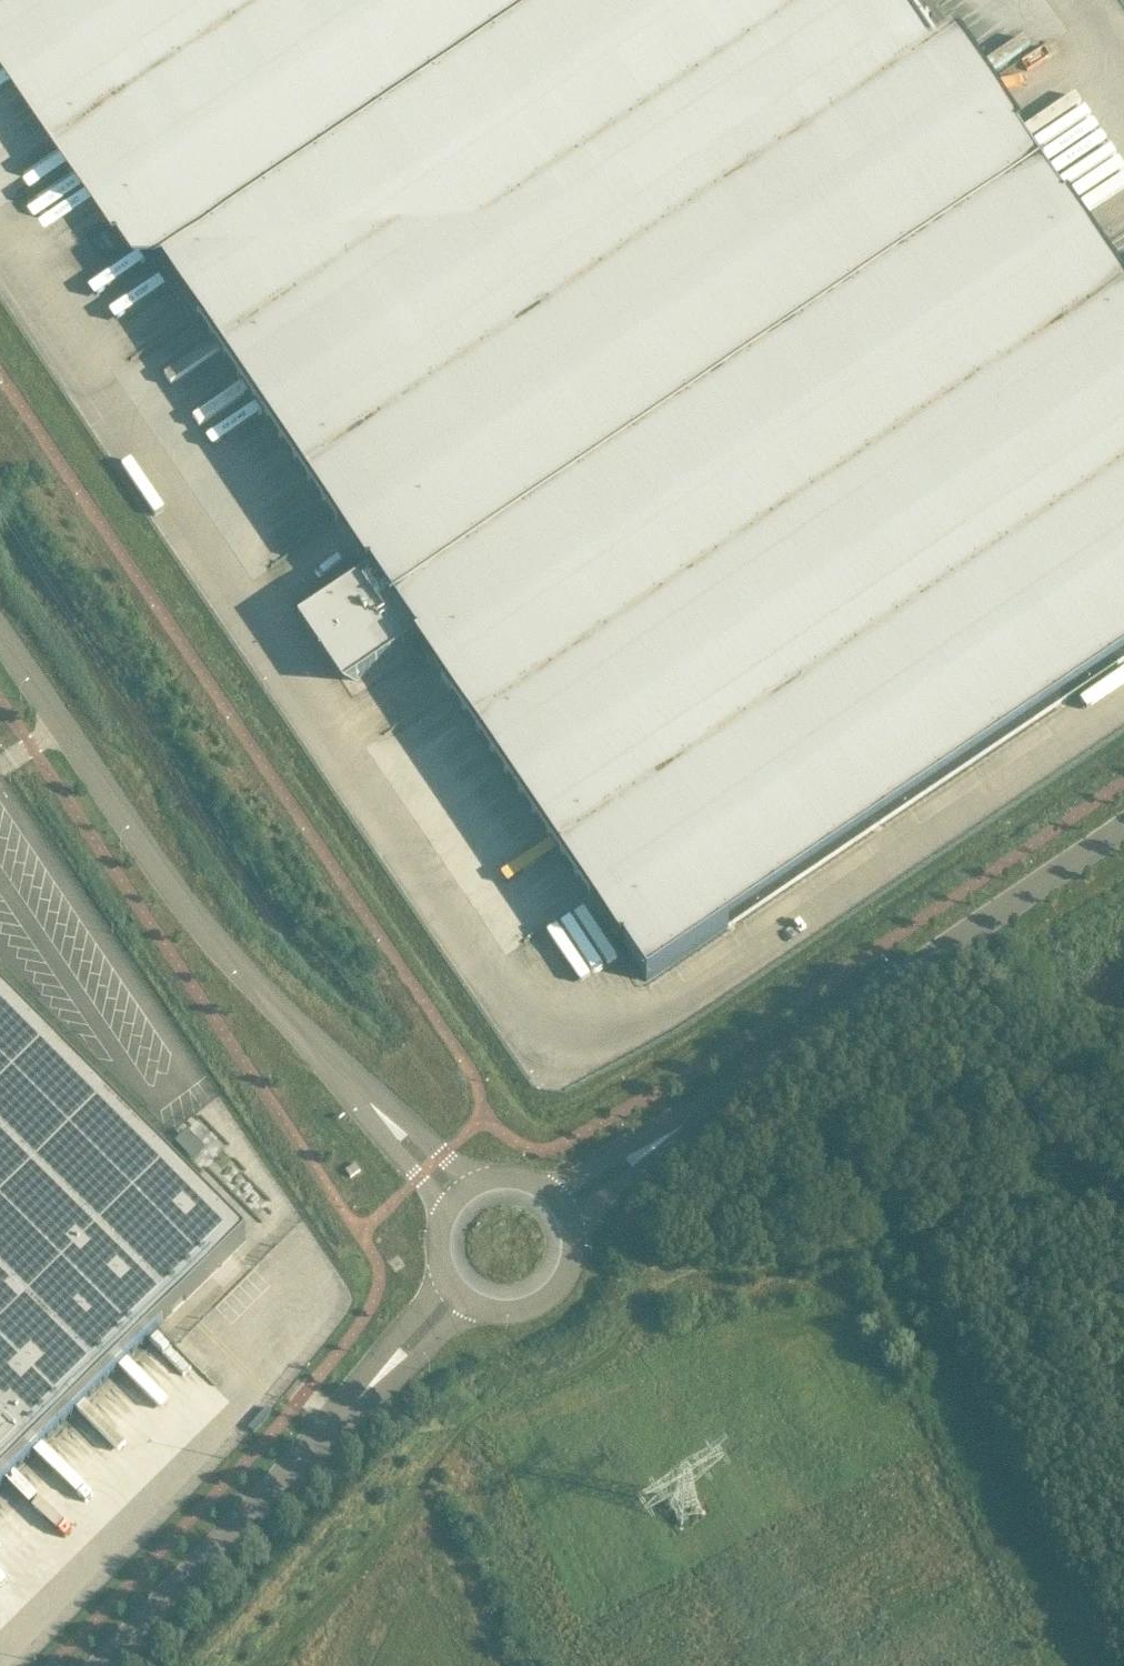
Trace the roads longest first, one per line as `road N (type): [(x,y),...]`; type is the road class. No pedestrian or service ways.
road 1 (unclassified): [(0,634),(171,887),(255,986),(345,1073)]
road 2 (unclassified): [(710,1107),(1123,830)]
road 3 (unclassified): [(103,1665),(348,1410)]
road 4 (unclassified): [(710,1107),(552,1197)]
road 5 (unclassified): [(570,1223),(710,1107)]
road 6 (unclassified): [(345,1073),(447,1211)]
road 7 (unclassified): [(474,1186),(345,1073)]
road 8 (unclassified): [(469,1306),(505,1316),(542,1306),(573,1261),(570,1223)]
road 9 (unclassified): [(445,1280),(348,1410)]
road 10 (unclassified): [(348,1410),(409,1366),(469,1306)]

